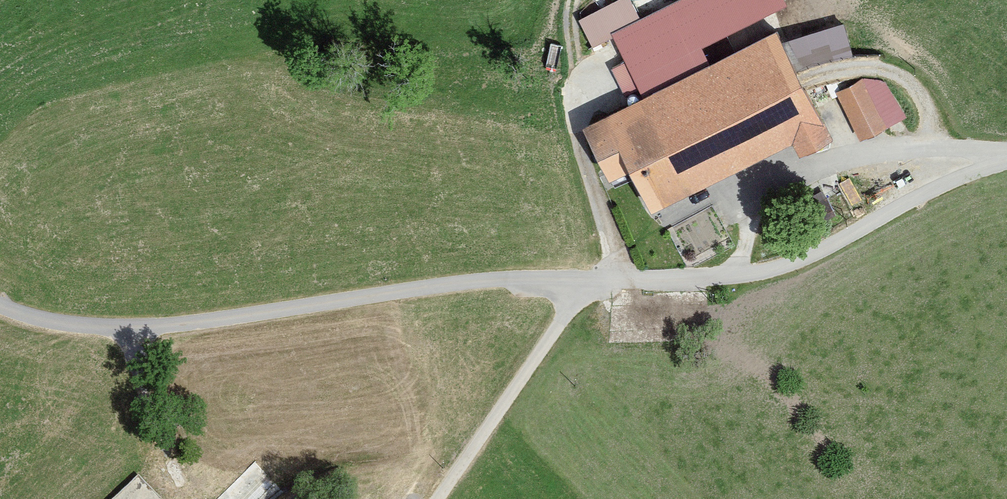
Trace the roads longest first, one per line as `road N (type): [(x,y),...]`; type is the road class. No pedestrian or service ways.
road 1 (track): [(1006,162),(974,170),(810,256),(747,273),(535,275),(158,329),(67,327),(0,305)]
road 2 (track): [(616,280),(575,302),(439,498)]

